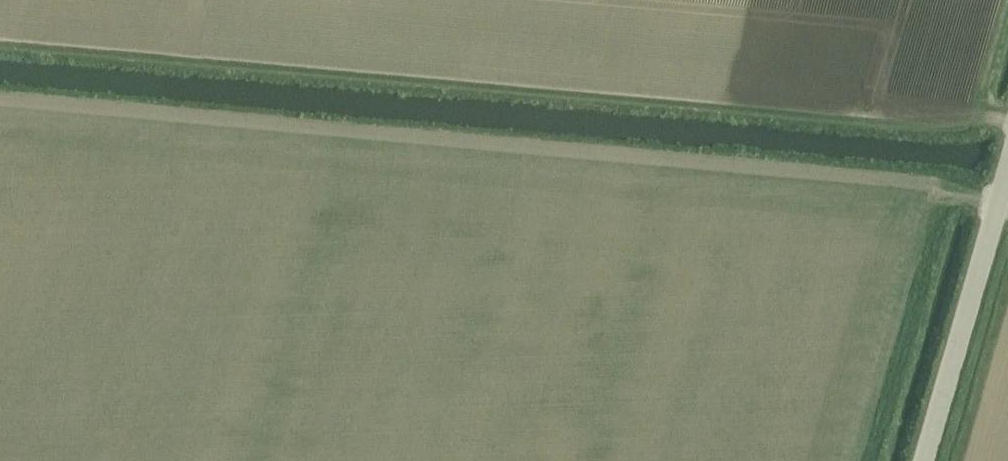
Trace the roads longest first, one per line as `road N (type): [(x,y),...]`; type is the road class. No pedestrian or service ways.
road 1 (unclassified): [(923,460),(1007,167)]

